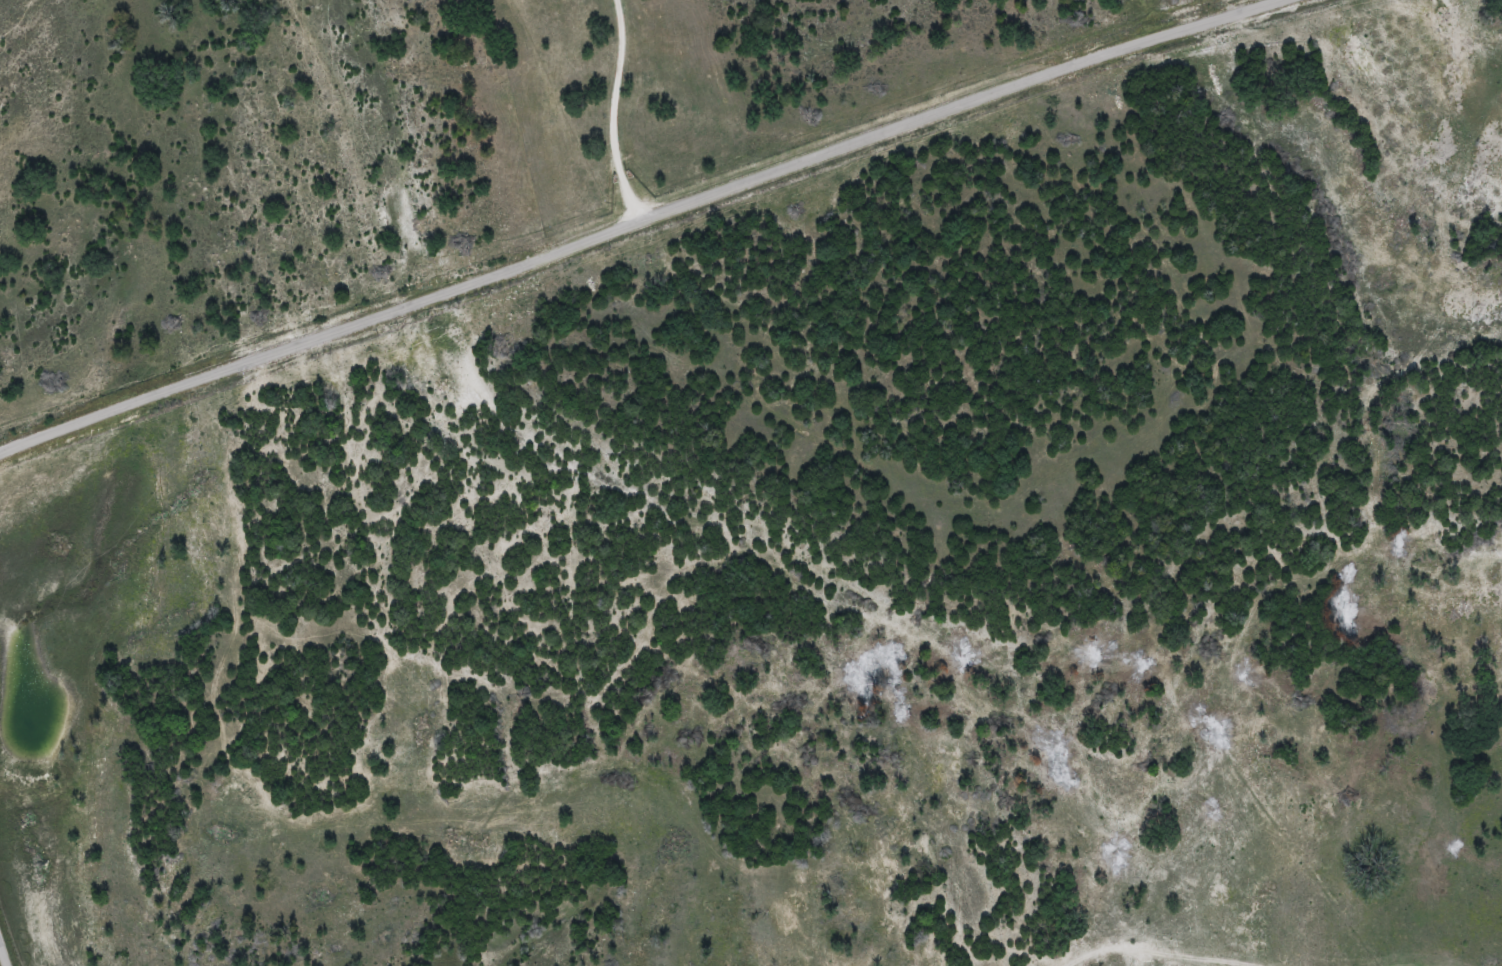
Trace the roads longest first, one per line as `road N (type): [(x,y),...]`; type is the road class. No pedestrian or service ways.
road 1 (residential): [(0,450),(1118,50),(1288,0)]

